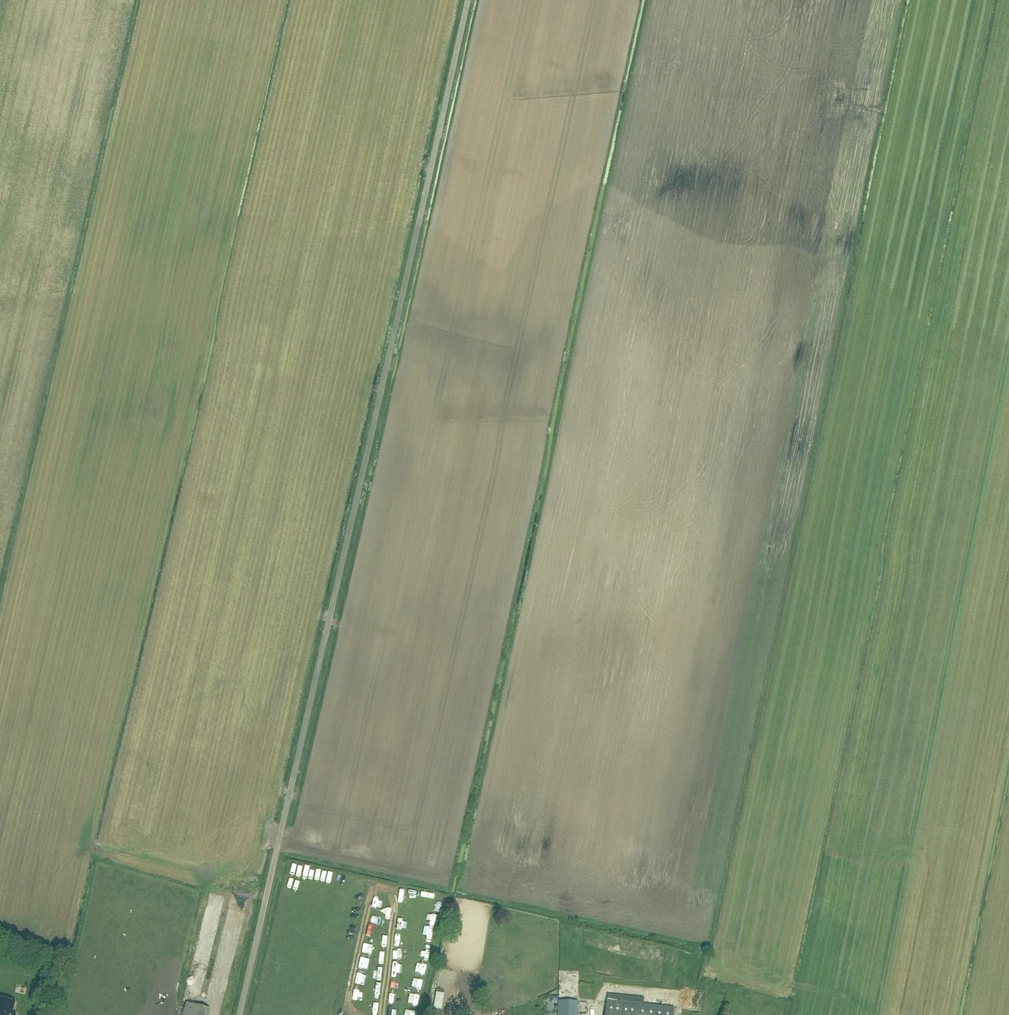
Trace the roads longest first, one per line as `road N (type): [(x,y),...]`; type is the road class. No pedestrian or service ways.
road 1 (track): [(240,1014),(467,0)]

